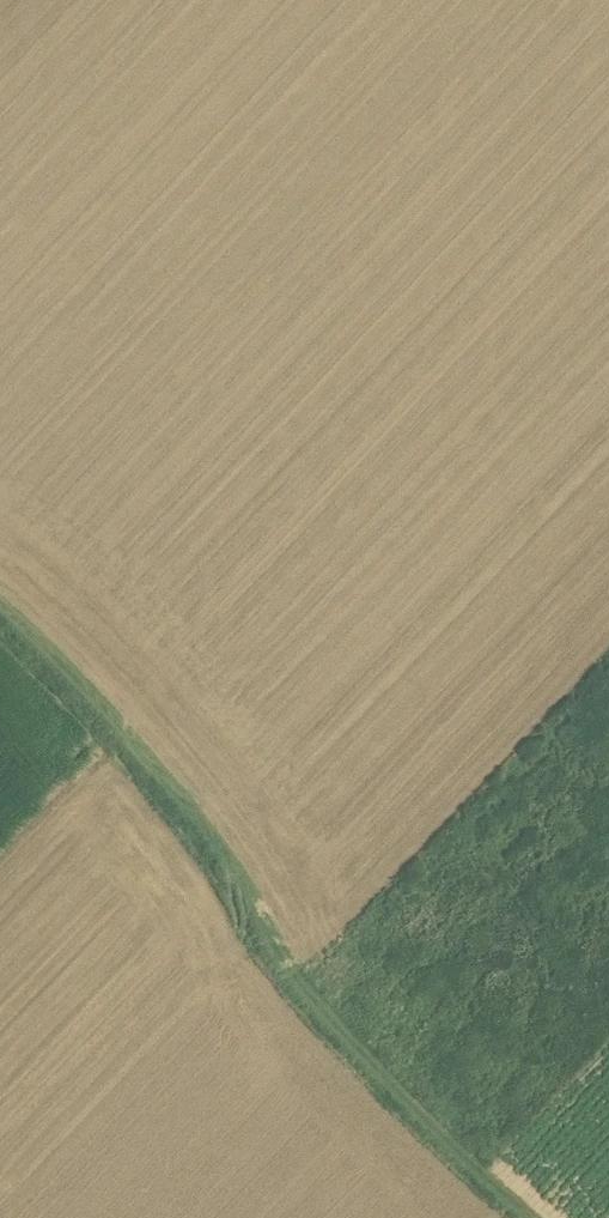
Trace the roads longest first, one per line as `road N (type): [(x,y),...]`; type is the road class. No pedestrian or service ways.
road 1 (track): [(520,1217),(448,1155),(294,981),(243,877),(62,674),(0,619)]

